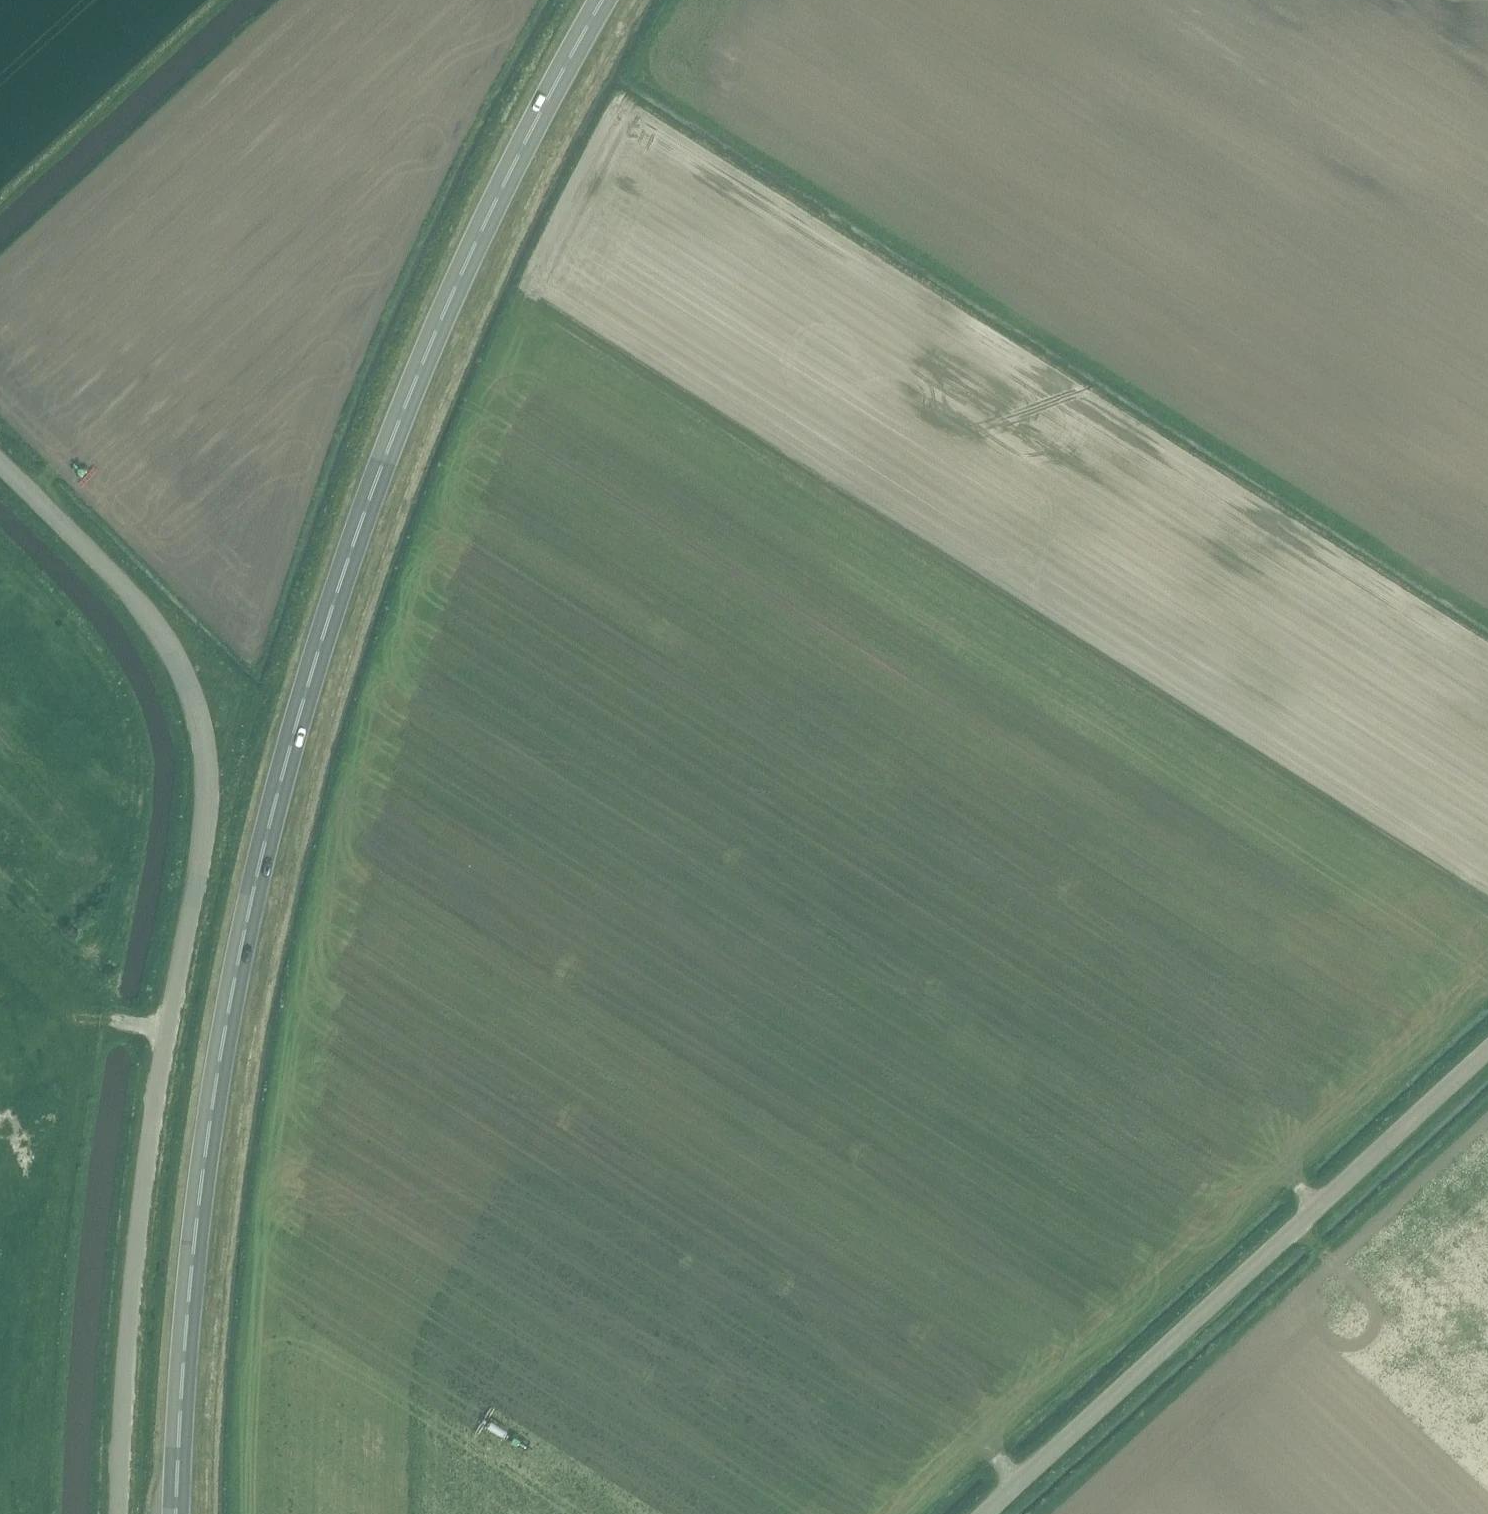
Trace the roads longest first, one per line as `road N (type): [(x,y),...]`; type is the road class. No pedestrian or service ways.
road 1 (trunk): [(177,1513),(194,1254),(216,1086),(272,816),(382,466),(461,276),(606,0)]
road 2 (unclassified): [(116,1513),(115,1452),(152,1115),(201,835),(205,728),(181,661),(135,603),(0,467)]
road 3 (unclassified): [(995,1513),(1487,1057)]

